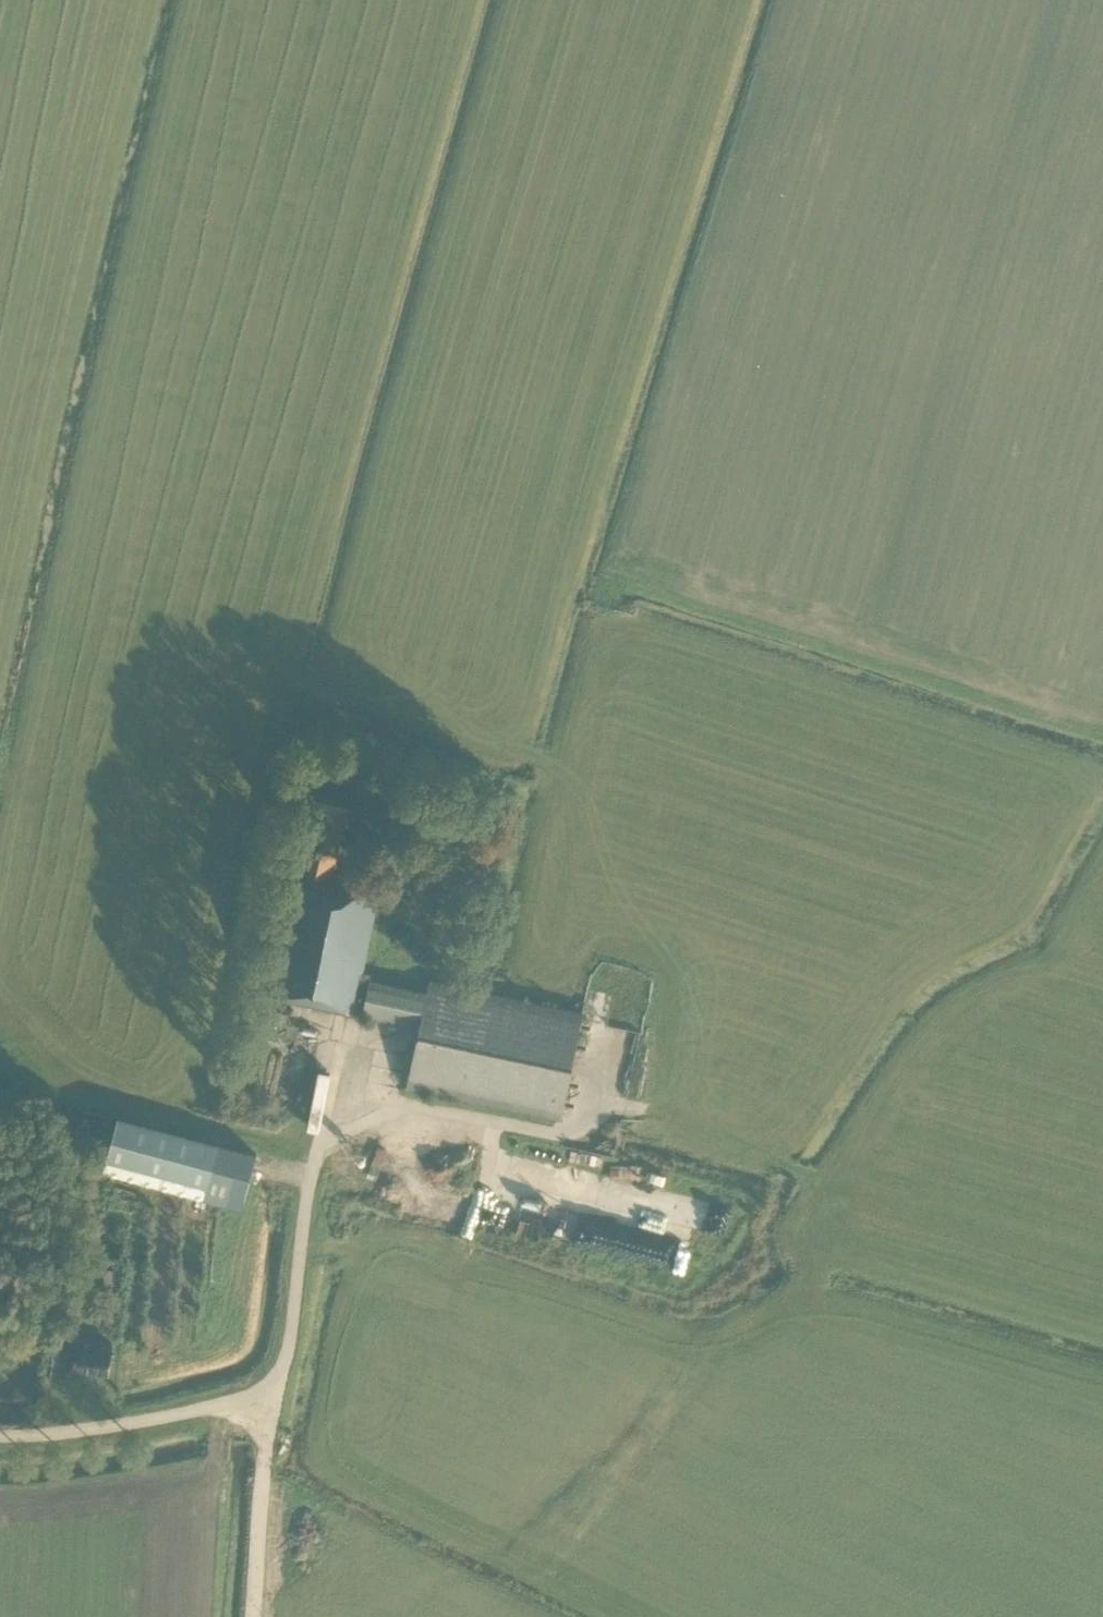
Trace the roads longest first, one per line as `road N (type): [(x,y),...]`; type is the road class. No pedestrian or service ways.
road 1 (unclassified): [(316,1160),(287,1365),(267,1397),(212,1416),(0,1439)]

